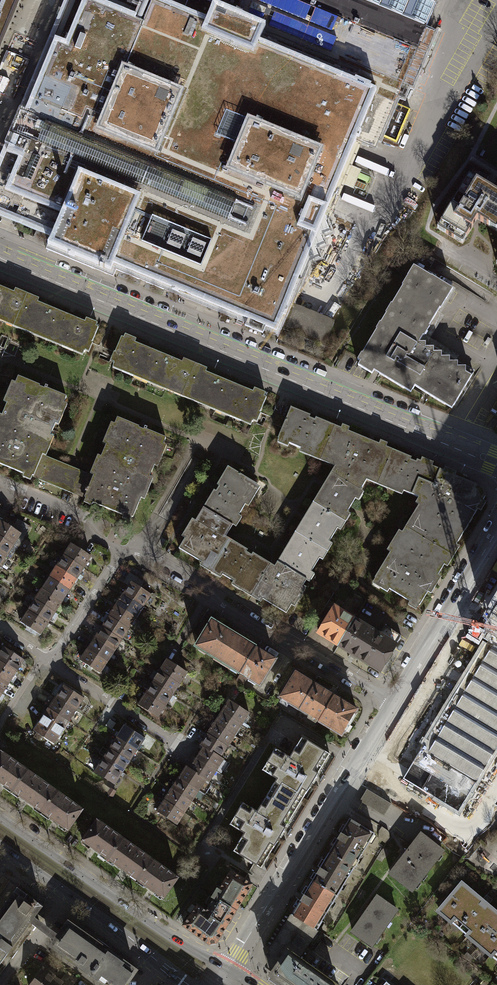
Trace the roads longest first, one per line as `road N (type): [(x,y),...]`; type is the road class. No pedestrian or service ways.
road 1 (residential): [(496,463),(0,256)]
road 2 (residential): [(392,702),(157,558),(119,551)]
road 3 (residential): [(228,969),(392,702)]
road 4 (tertiary): [(228,969),(0,818)]
road 5 (residential): [(392,702),(496,527)]
road 6 (residential): [(174,743),(44,658)]
road 7 (residential): [(119,551),(89,535),(68,511),(0,482)]
road 8 (residential): [(119,551),(44,658)]

